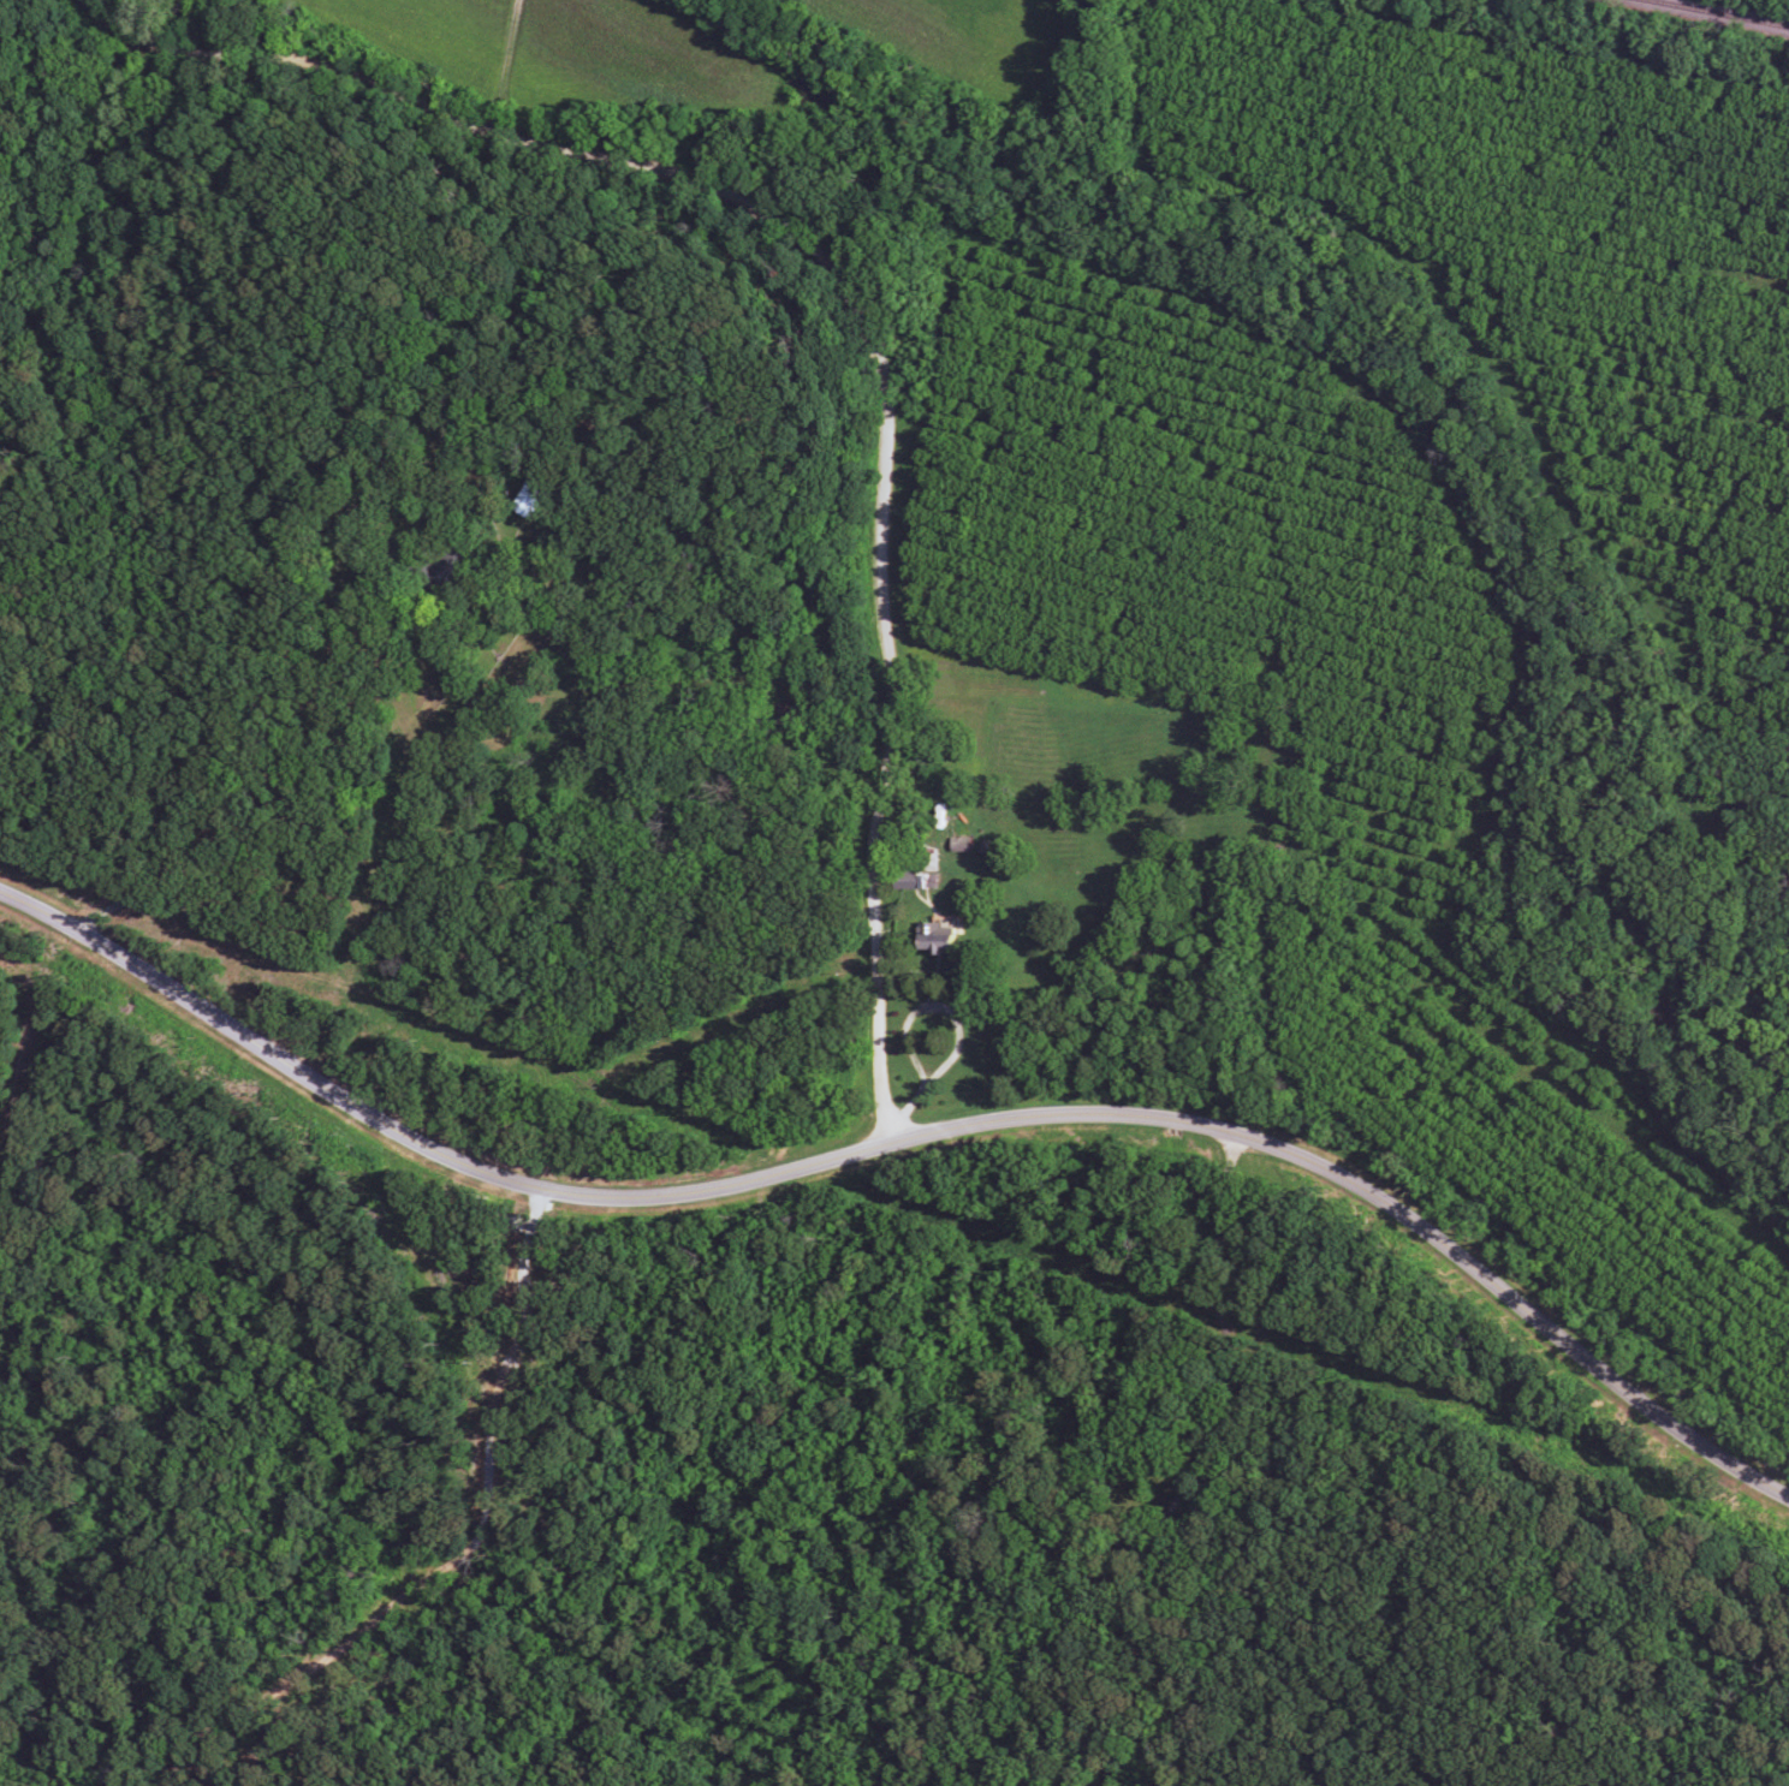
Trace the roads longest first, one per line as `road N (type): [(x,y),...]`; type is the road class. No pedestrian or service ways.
road 1 (tertiary): [(0,898),(79,933),(421,1149),(536,1189),(638,1198),(885,1142),(1045,1117),(1136,1115),(1232,1133),(1399,1216),(1788,1492)]
road 2 (residential): [(82,0),(143,42),(201,62),(316,71),(528,151),(701,192),(806,244),(845,291),(897,415),(890,530),(903,732),(886,799),(876,909),(885,1142)]

